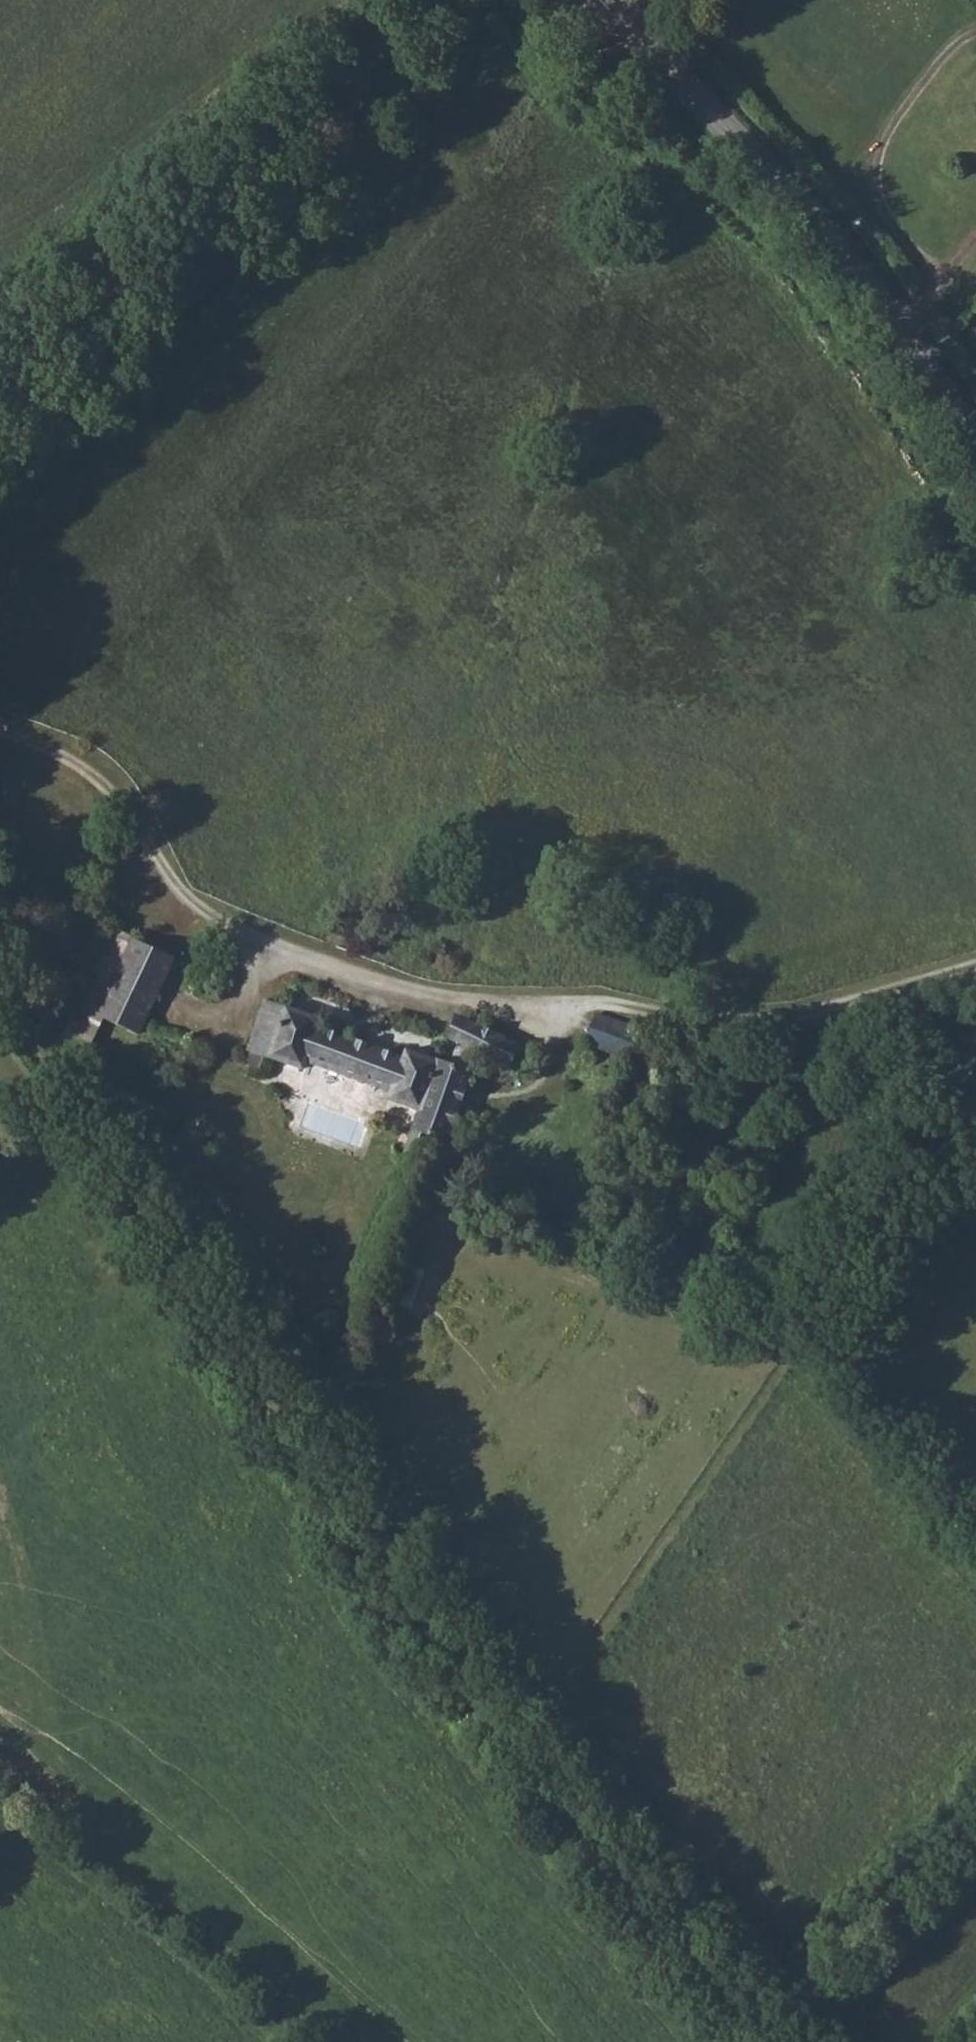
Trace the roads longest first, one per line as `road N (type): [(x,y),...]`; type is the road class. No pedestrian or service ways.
road 1 (tertiary): [(0,425),(432,0)]
road 2 (tertiary): [(599,0),(733,131),(838,250),(928,365),(975,442)]

